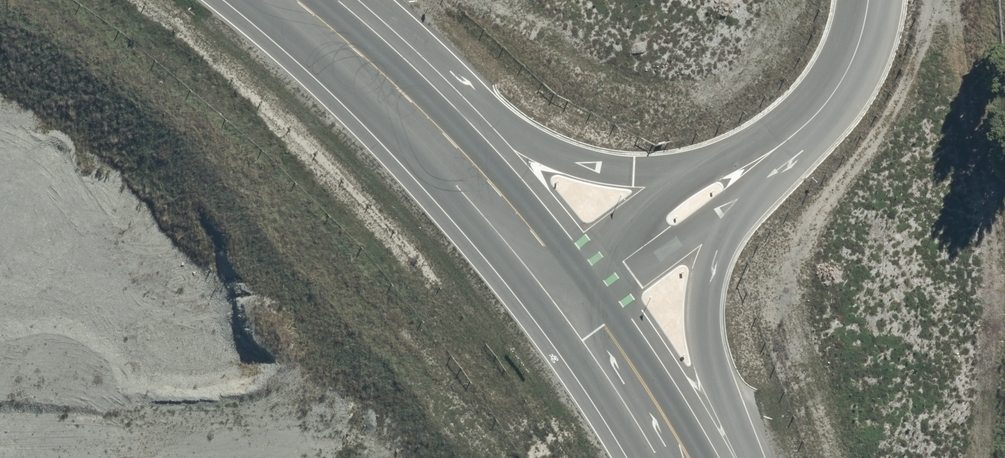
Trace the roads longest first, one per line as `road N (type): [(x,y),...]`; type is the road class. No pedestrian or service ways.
road 1 (tertiary): [(377,0),(537,146),(634,171),(749,165),(708,278),(703,330),(751,457)]
road 2 (tertiary): [(675,457),(505,217),(361,68),(283,0)]

